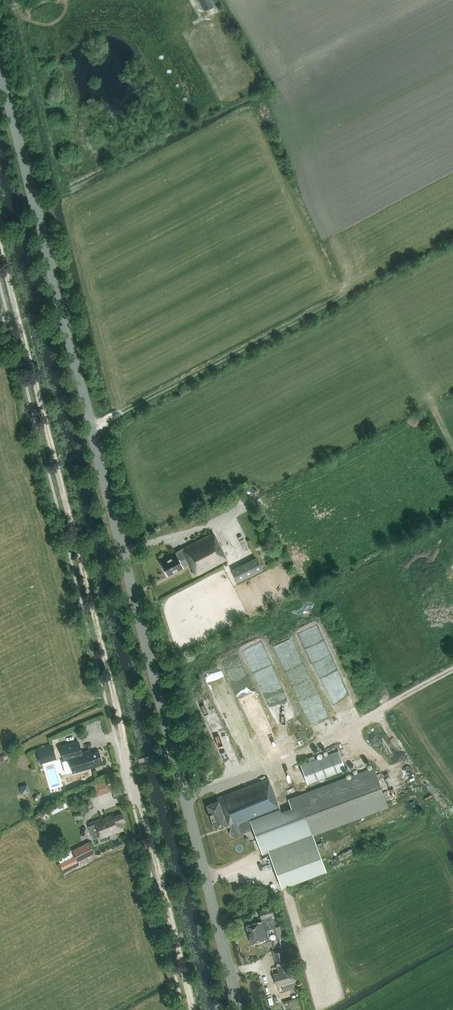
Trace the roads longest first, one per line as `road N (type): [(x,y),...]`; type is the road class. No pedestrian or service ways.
road 1 (tertiary): [(238,1009),(0,64)]
road 2 (track): [(194,1009),(0,245)]

